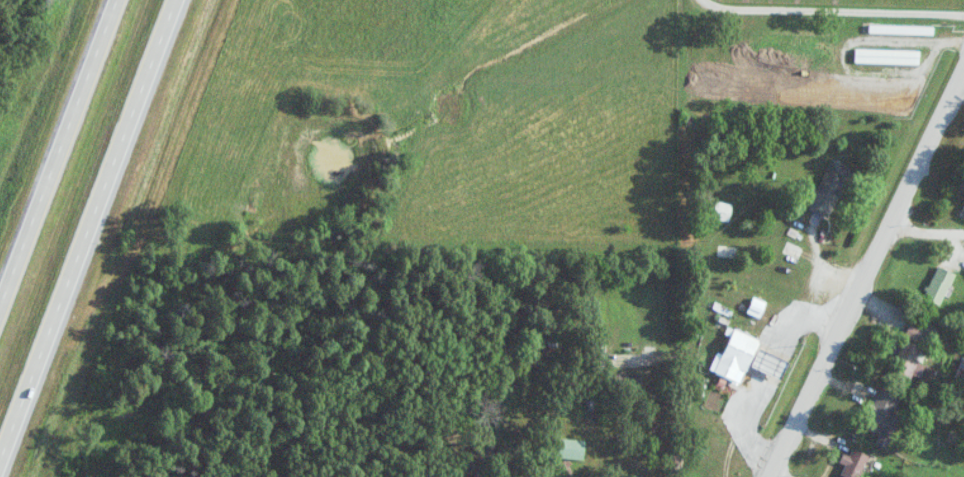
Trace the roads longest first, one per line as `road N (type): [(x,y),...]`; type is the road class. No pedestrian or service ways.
road 1 (trunk): [(0,463),(177,0)]
road 2 (secondary): [(775,476),(963,85)]
road 3 (trunk): [(117,0),(0,308)]
road 4 (residential): [(963,19),(741,13),(708,0)]
road 5 (residential): [(729,476),(753,434),(757,386),(776,353),(800,325),(846,327)]

